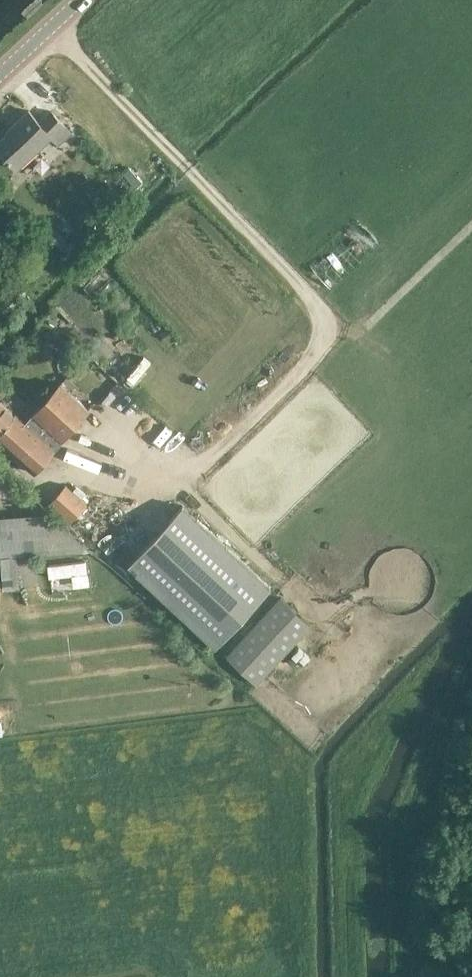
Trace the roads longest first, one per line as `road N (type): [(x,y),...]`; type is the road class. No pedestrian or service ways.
road 1 (track): [(87,442),(168,490),(320,343),(363,328),(471,224)]
road 2 (track): [(320,343),(319,311),(51,27)]

